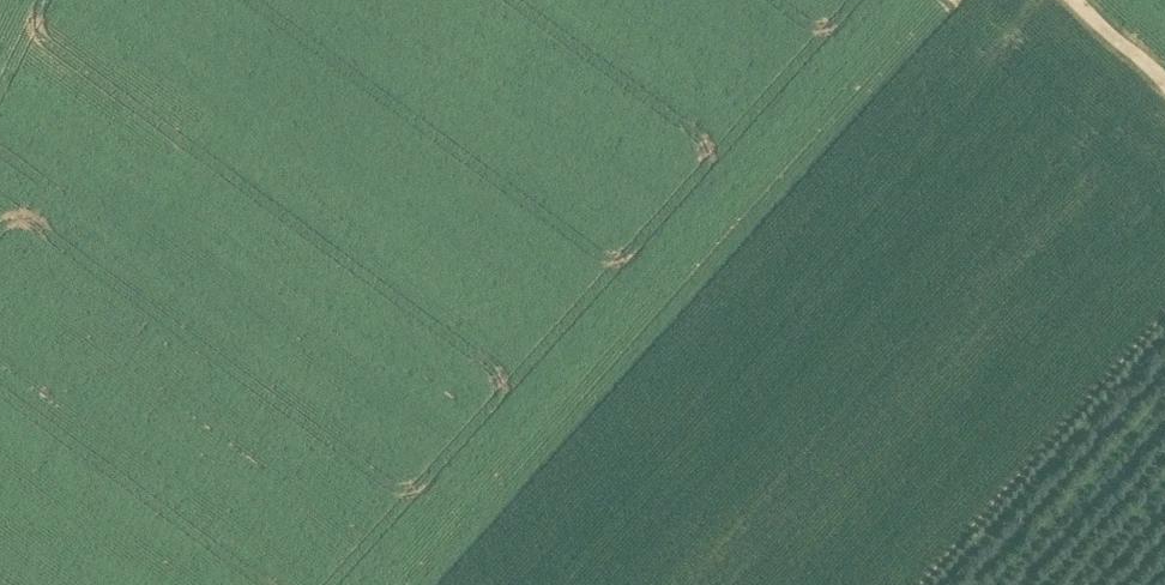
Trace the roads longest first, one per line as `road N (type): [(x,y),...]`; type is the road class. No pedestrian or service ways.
road 1 (track): [(1164,86),(1077,0)]

